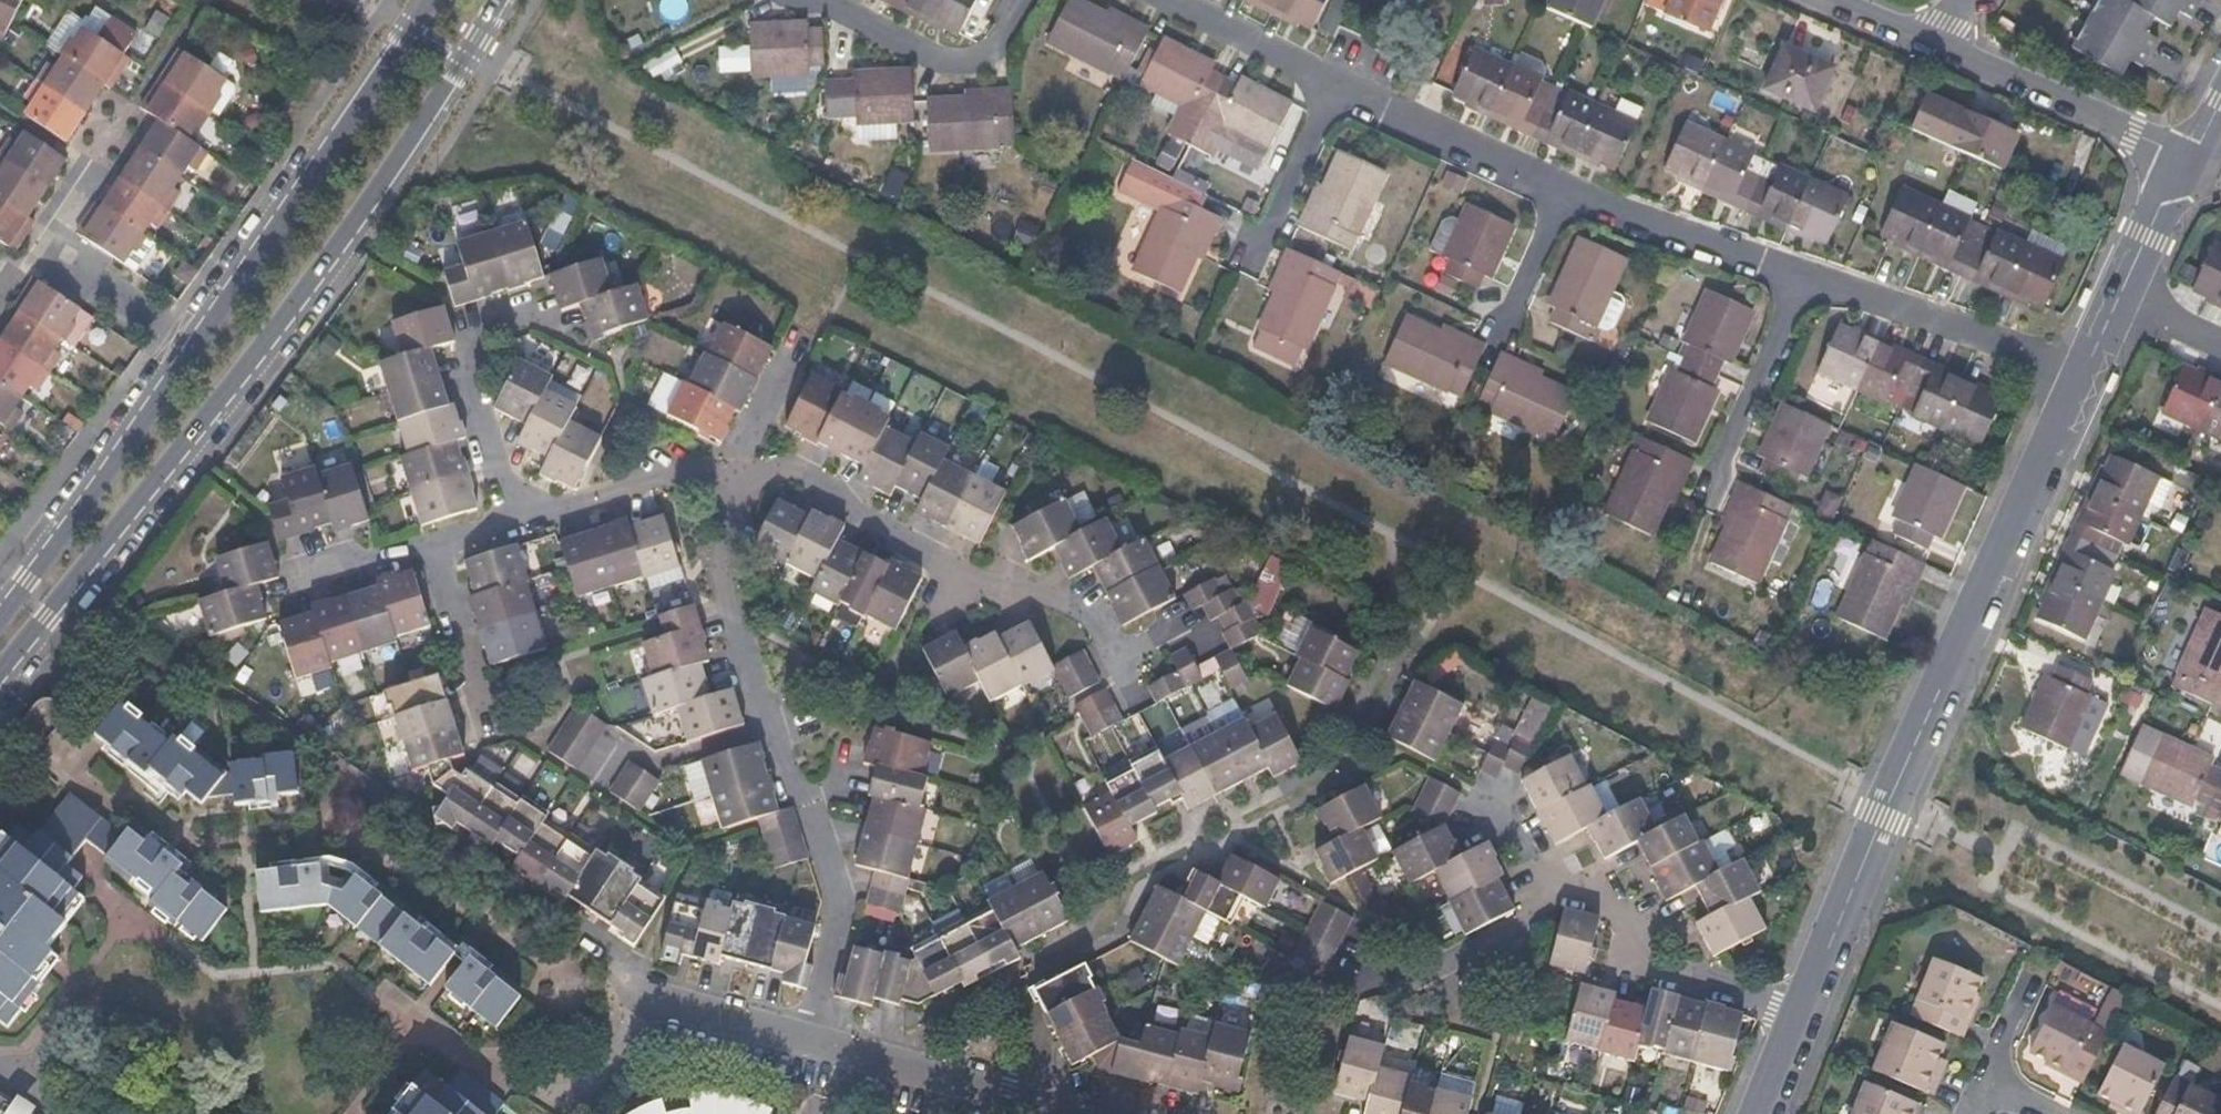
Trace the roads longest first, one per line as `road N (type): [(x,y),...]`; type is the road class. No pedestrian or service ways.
road 1 (secondary): [(0,672),(256,353),(499,0)]
road 2 (secondary): [(430,0),(195,353),(0,618)]
road 3 (residential): [(1795,1015),(2082,371)]
road 4 (residential): [(804,1039),(841,905),(705,507),(722,477)]
road 5 (residential): [(729,468),(782,471),(838,493),(865,522),(1005,597),(1060,590),(1106,667),(1192,621)]
road 6 (residential): [(1485,784),(1546,886),(1639,913),(1625,967),(1795,1015)]
road 7 (residential): [(511,524),(464,367),(471,324),(535,306),(552,331)]
road 8 (residential): [(1804,274),(2082,371)]
road 9 (residential): [(804,1039),(1083,1113)]
road 10 (residential): [(2186,155),(1932,47)]
road 11 (residential): [(807,0),(936,70),(984,60),(1023,0)]
road 12 (residential): [(1335,80),(1565,190)]
road 13 (residential): [(1565,190),(1804,274)]
road 14 (residential): [(1804,274),(1703,497)]
road 15 (residential): [(722,477),(511,524)]
road 16 (residential): [(424,548),(480,745)]
road 17 (residential): [(1335,80),(1255,253)]
road 18 (residential): [(632,997),(804,1039)]
road 19 (residential): [(1178,0),(1335,80)]
road 20 (residential): [(2119,297),(2186,155)]
road 21 (residential): [(1565,190),(1499,330)]
road 22 (residential): [(1981,1081),(2044,951)]
road 23 (residential): [(424,548),(292,584)]
road 24 (residential): [(729,468),(791,357)]

